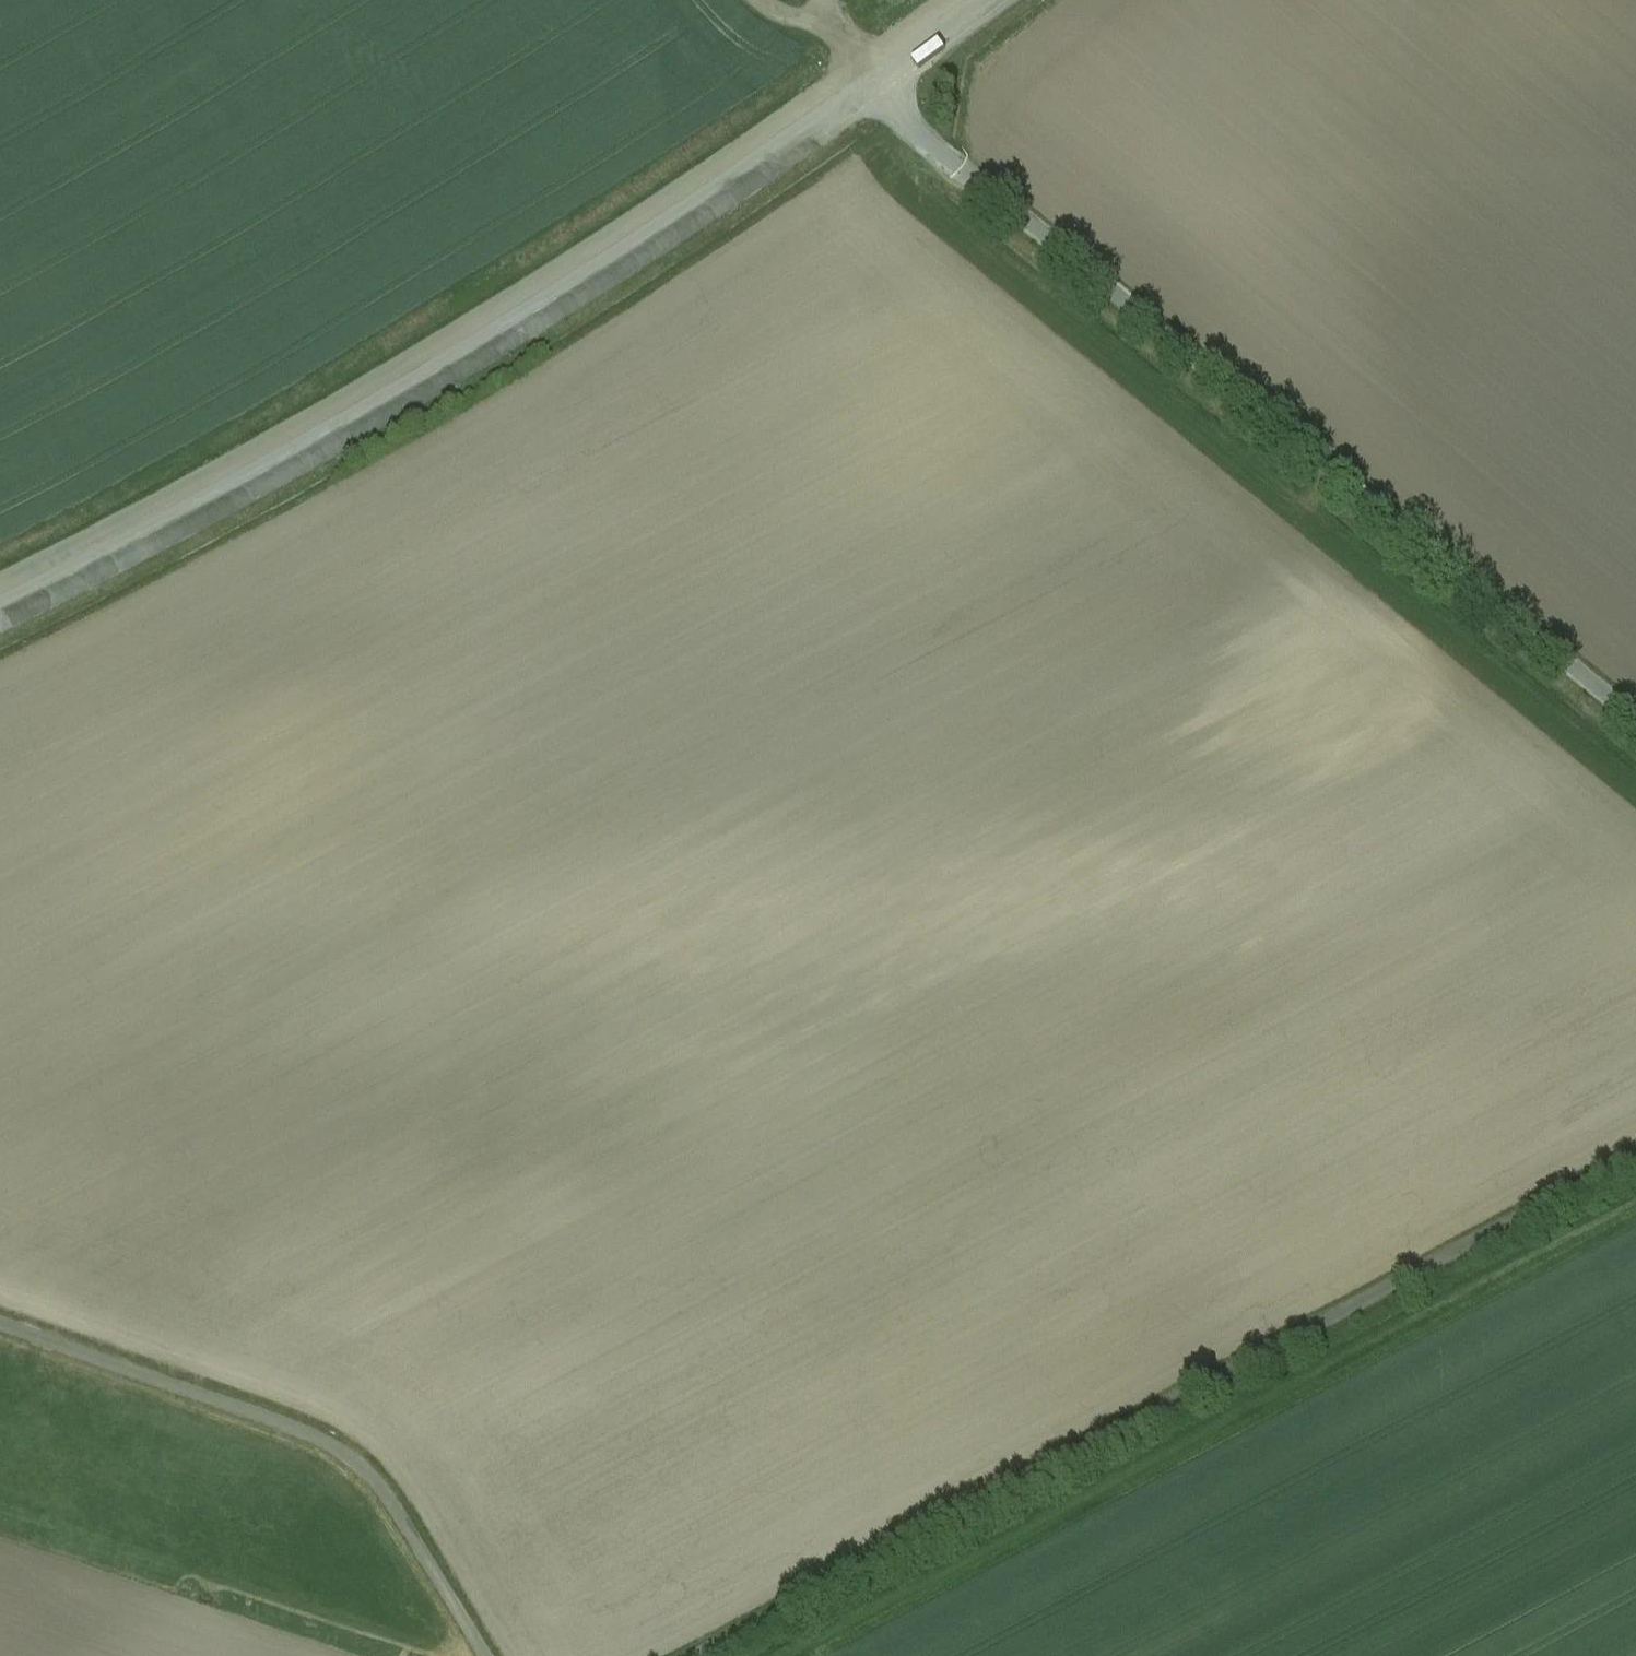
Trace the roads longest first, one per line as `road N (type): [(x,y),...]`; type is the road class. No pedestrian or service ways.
road 1 (unclassified): [(691,1655),(1635,1151)]
road 2 (secondary): [(0,607),(451,359),(870,82)]
road 3 (unclassified): [(870,82),(1635,712)]
road 4 (unclassified): [(487,1655),(387,1497),(345,1456),(274,1421),(0,1324)]
road 5 (secondary): [(870,82),(980,0)]

